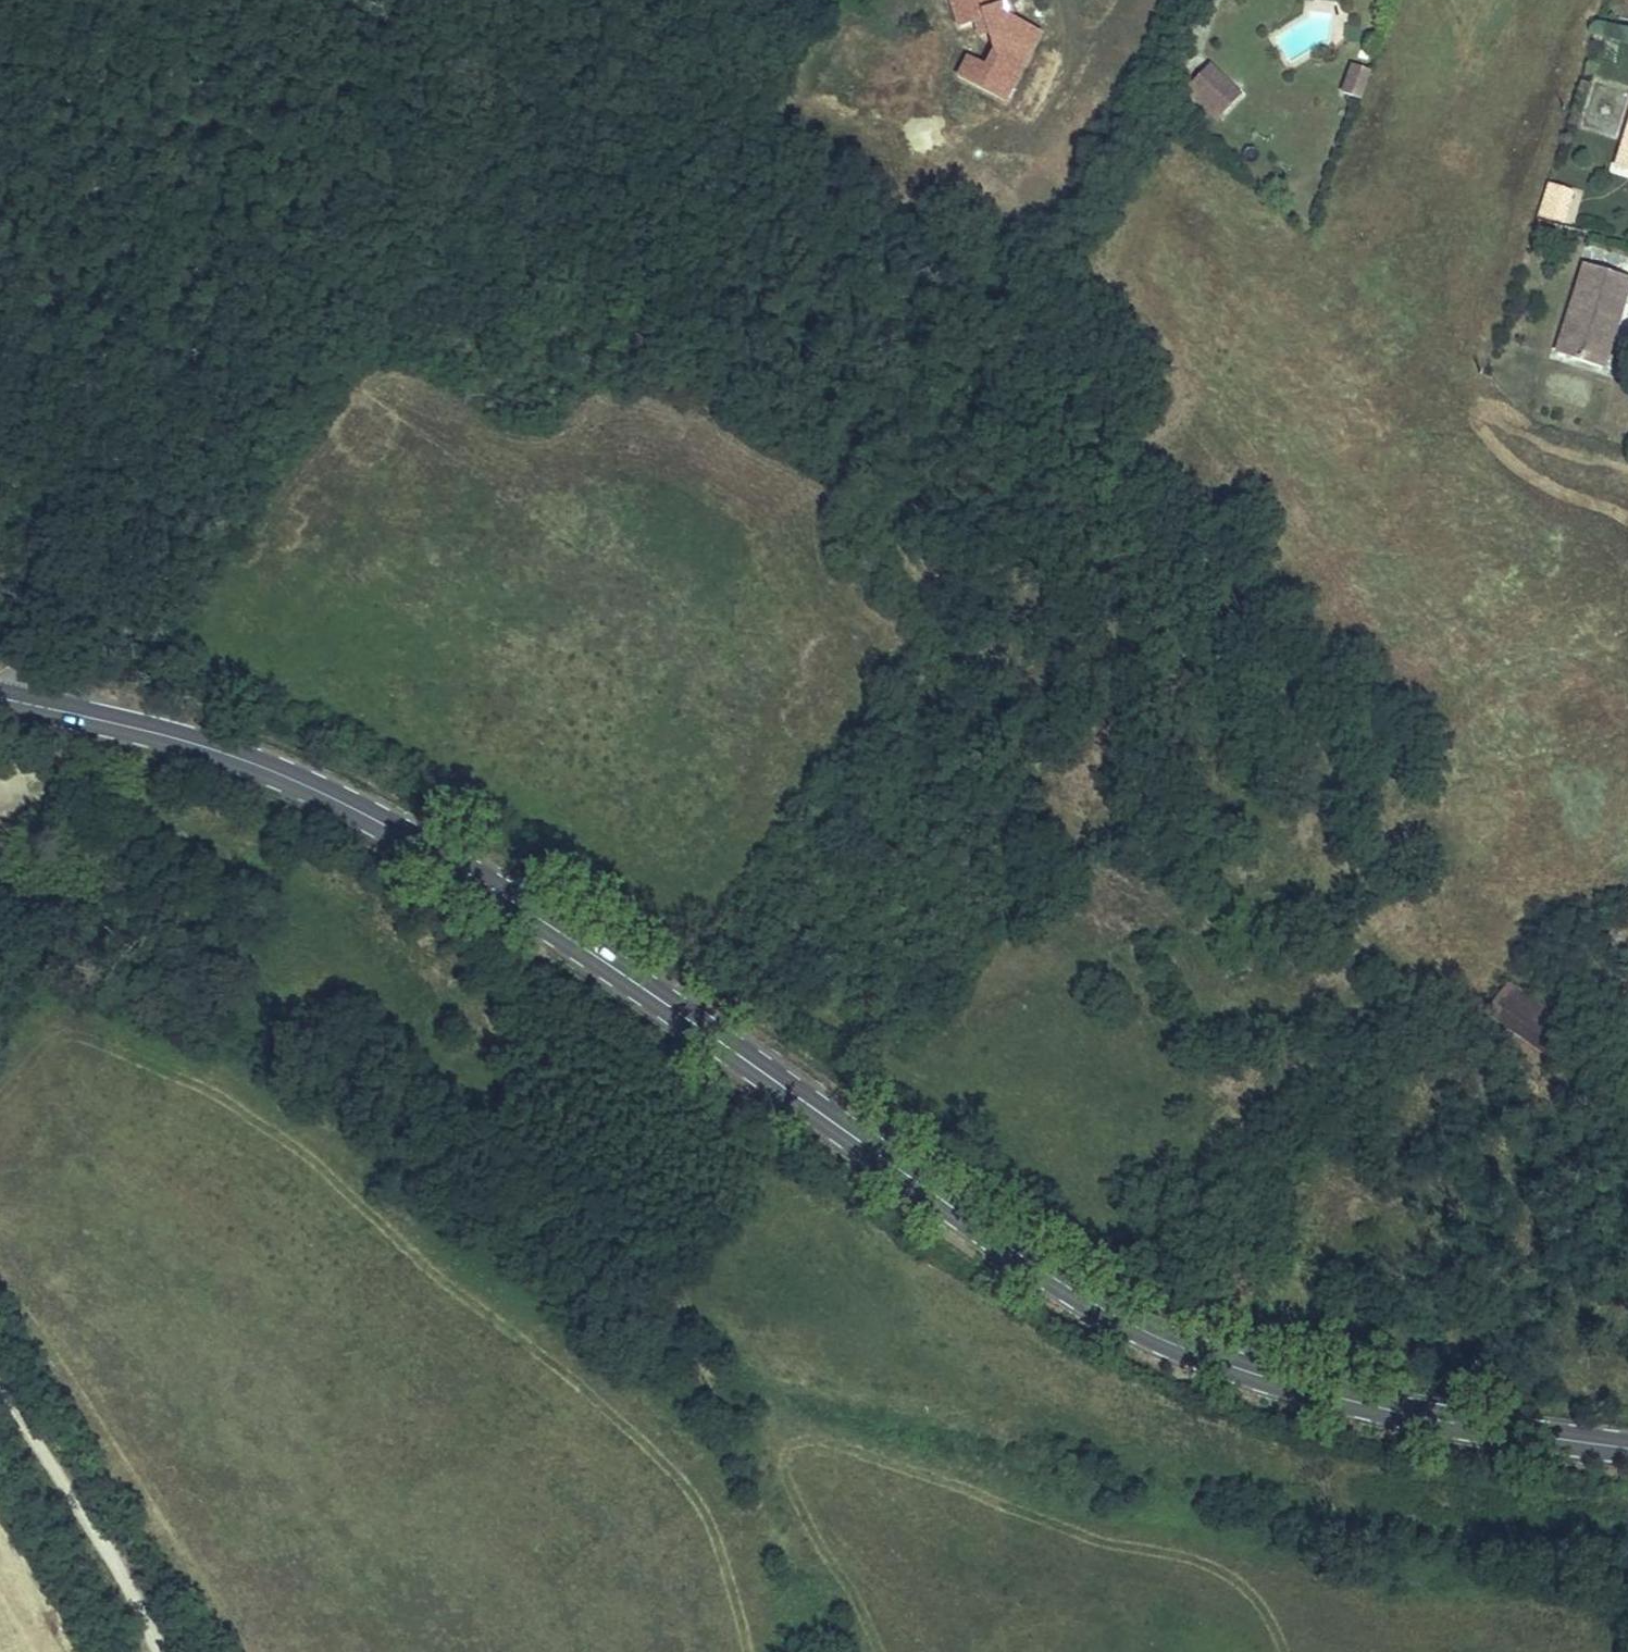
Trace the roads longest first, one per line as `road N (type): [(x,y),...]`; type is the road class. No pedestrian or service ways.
road 1 (secondary): [(1627,1449),(1371,1409),(1247,1375),(1146,1332),(1042,1276),(647,977),(363,811),(252,764),(36,702)]
road 2 (track): [(0,1382),(54,1445),(153,1651)]

